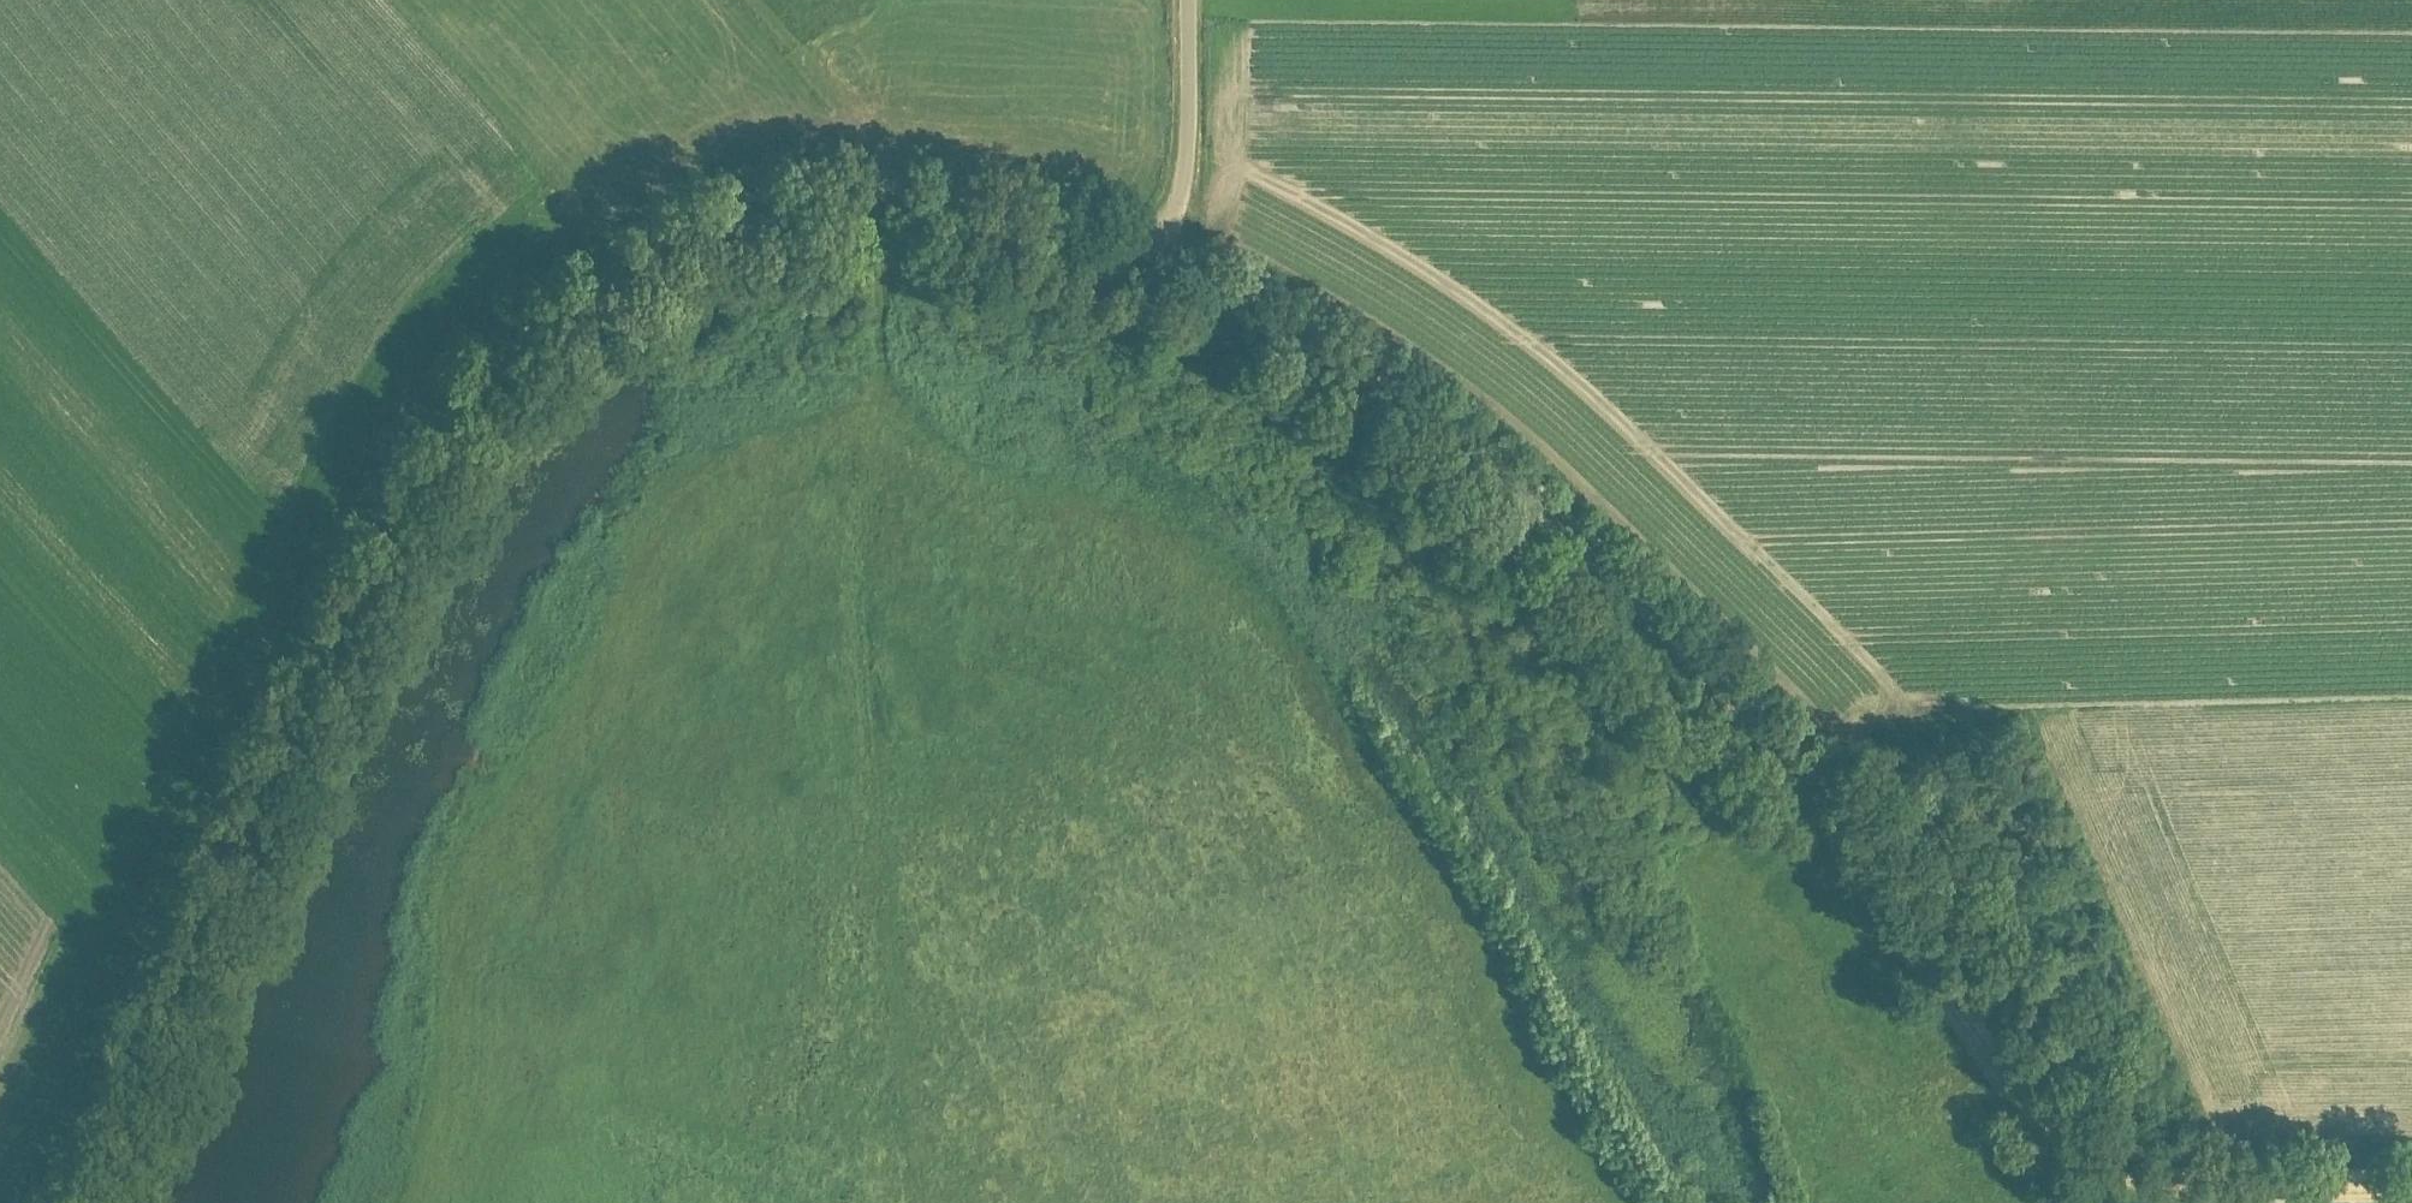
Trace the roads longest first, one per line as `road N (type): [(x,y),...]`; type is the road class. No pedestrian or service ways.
road 1 (unclassified): [(75,1202),(226,866),(456,409),(497,355),(627,252),(688,219),(789,185),(888,177),(992,199),(1111,241),(1154,243),(1170,227),(1184,187),(1187,0)]
road 2 (track): [(2411,1190),(2168,1188),(2131,1182),(2075,1155),(2019,1110),(1974,1053),(1772,770)]
road 3 (track): [(1772,770),(1559,524),(1470,441),(1376,372),(1154,243)]
road 4 (track): [(888,177),(885,391)]

